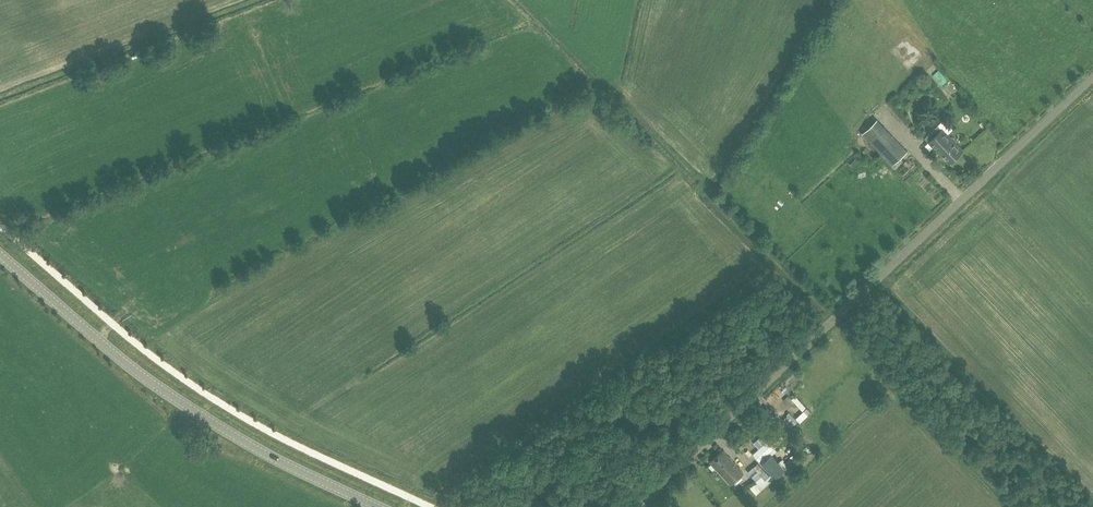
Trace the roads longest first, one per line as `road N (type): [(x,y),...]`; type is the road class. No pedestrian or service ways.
road 1 (unclassified): [(636,506),(1092,79)]
road 2 (tertiary): [(380,506),(177,401),(0,254)]

